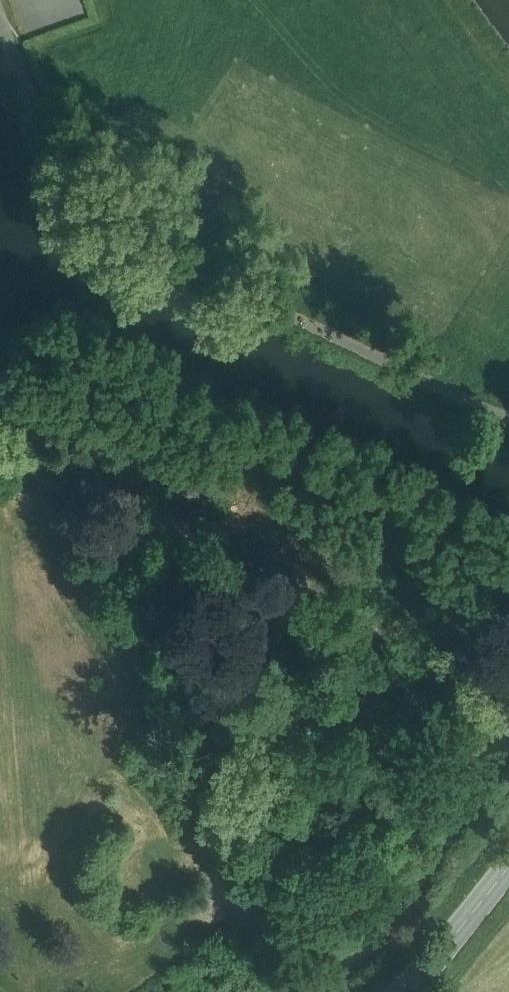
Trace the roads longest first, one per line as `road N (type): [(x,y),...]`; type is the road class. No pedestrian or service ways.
road 1 (track): [(508,416),(297,314),(100,188),(36,106)]
road 2 (secondary): [(405,991),(508,865)]

